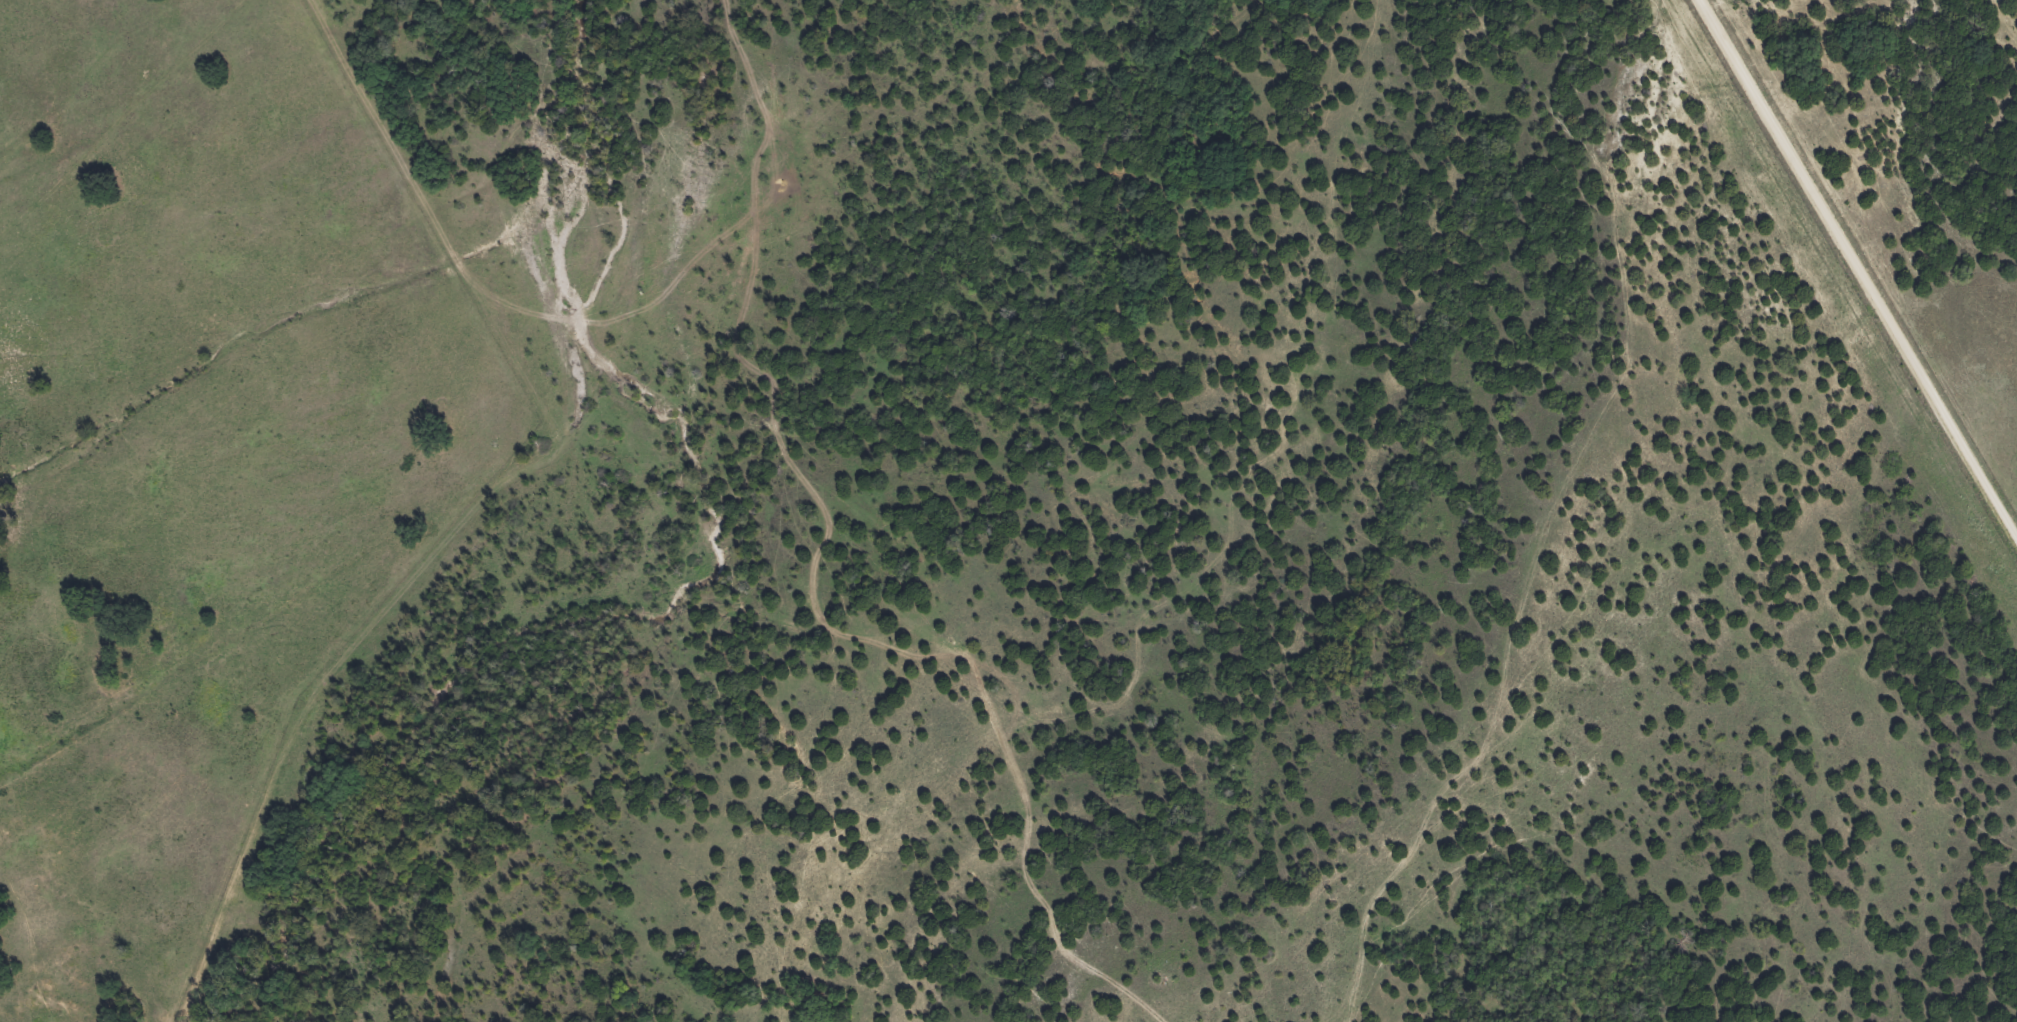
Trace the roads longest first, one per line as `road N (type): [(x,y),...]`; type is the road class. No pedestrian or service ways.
road 1 (residential): [(2016,533),(1702,0)]

